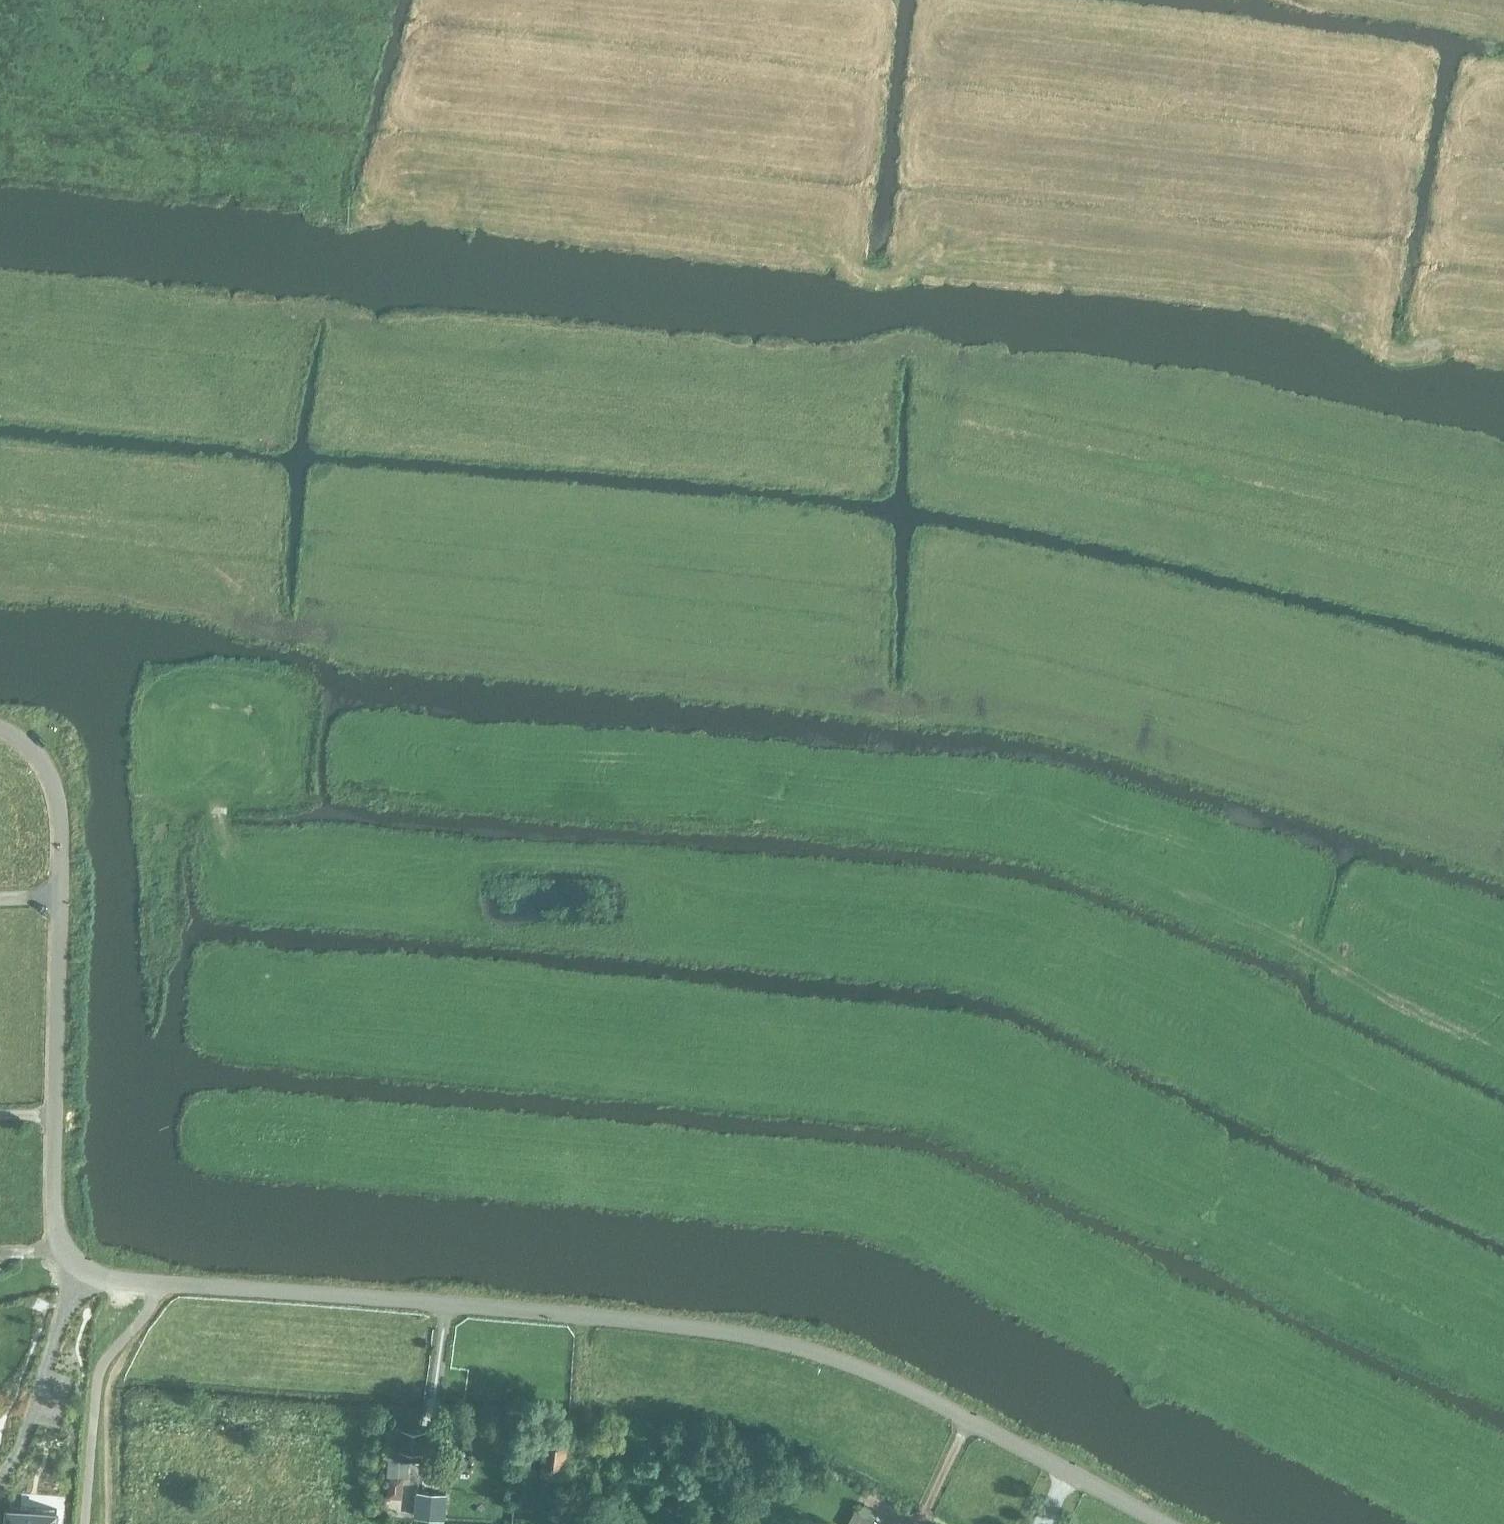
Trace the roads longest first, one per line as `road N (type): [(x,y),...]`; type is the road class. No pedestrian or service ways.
road 1 (unclassified): [(1167,1523),(810,1347),(649,1321),(140,1284),(78,1268),(55,1224),(59,803),(47,762),(0,729)]

